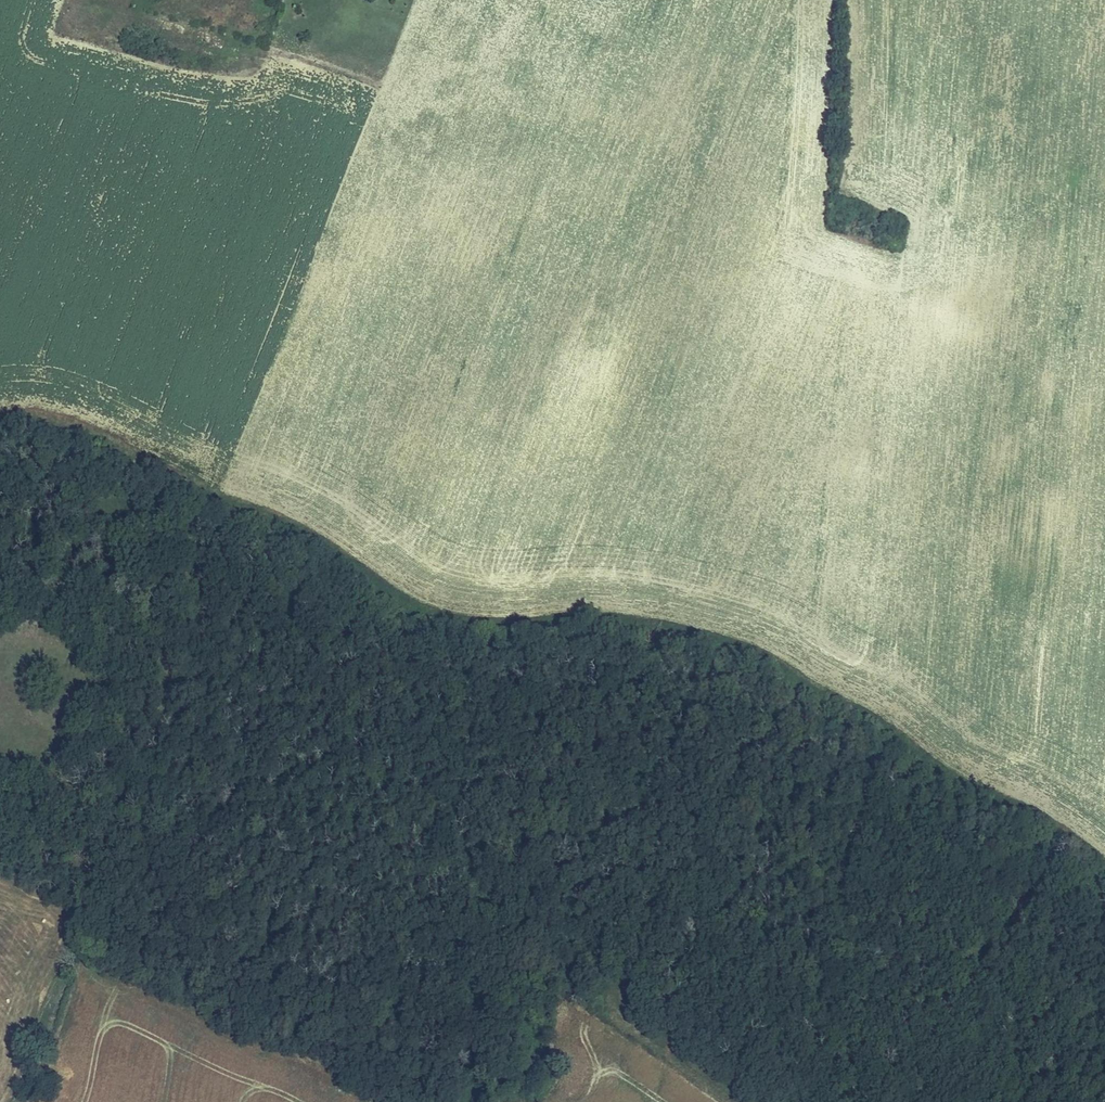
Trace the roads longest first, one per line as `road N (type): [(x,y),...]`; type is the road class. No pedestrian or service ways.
road 1 (track): [(753,1101),(622,1011),(599,975)]

